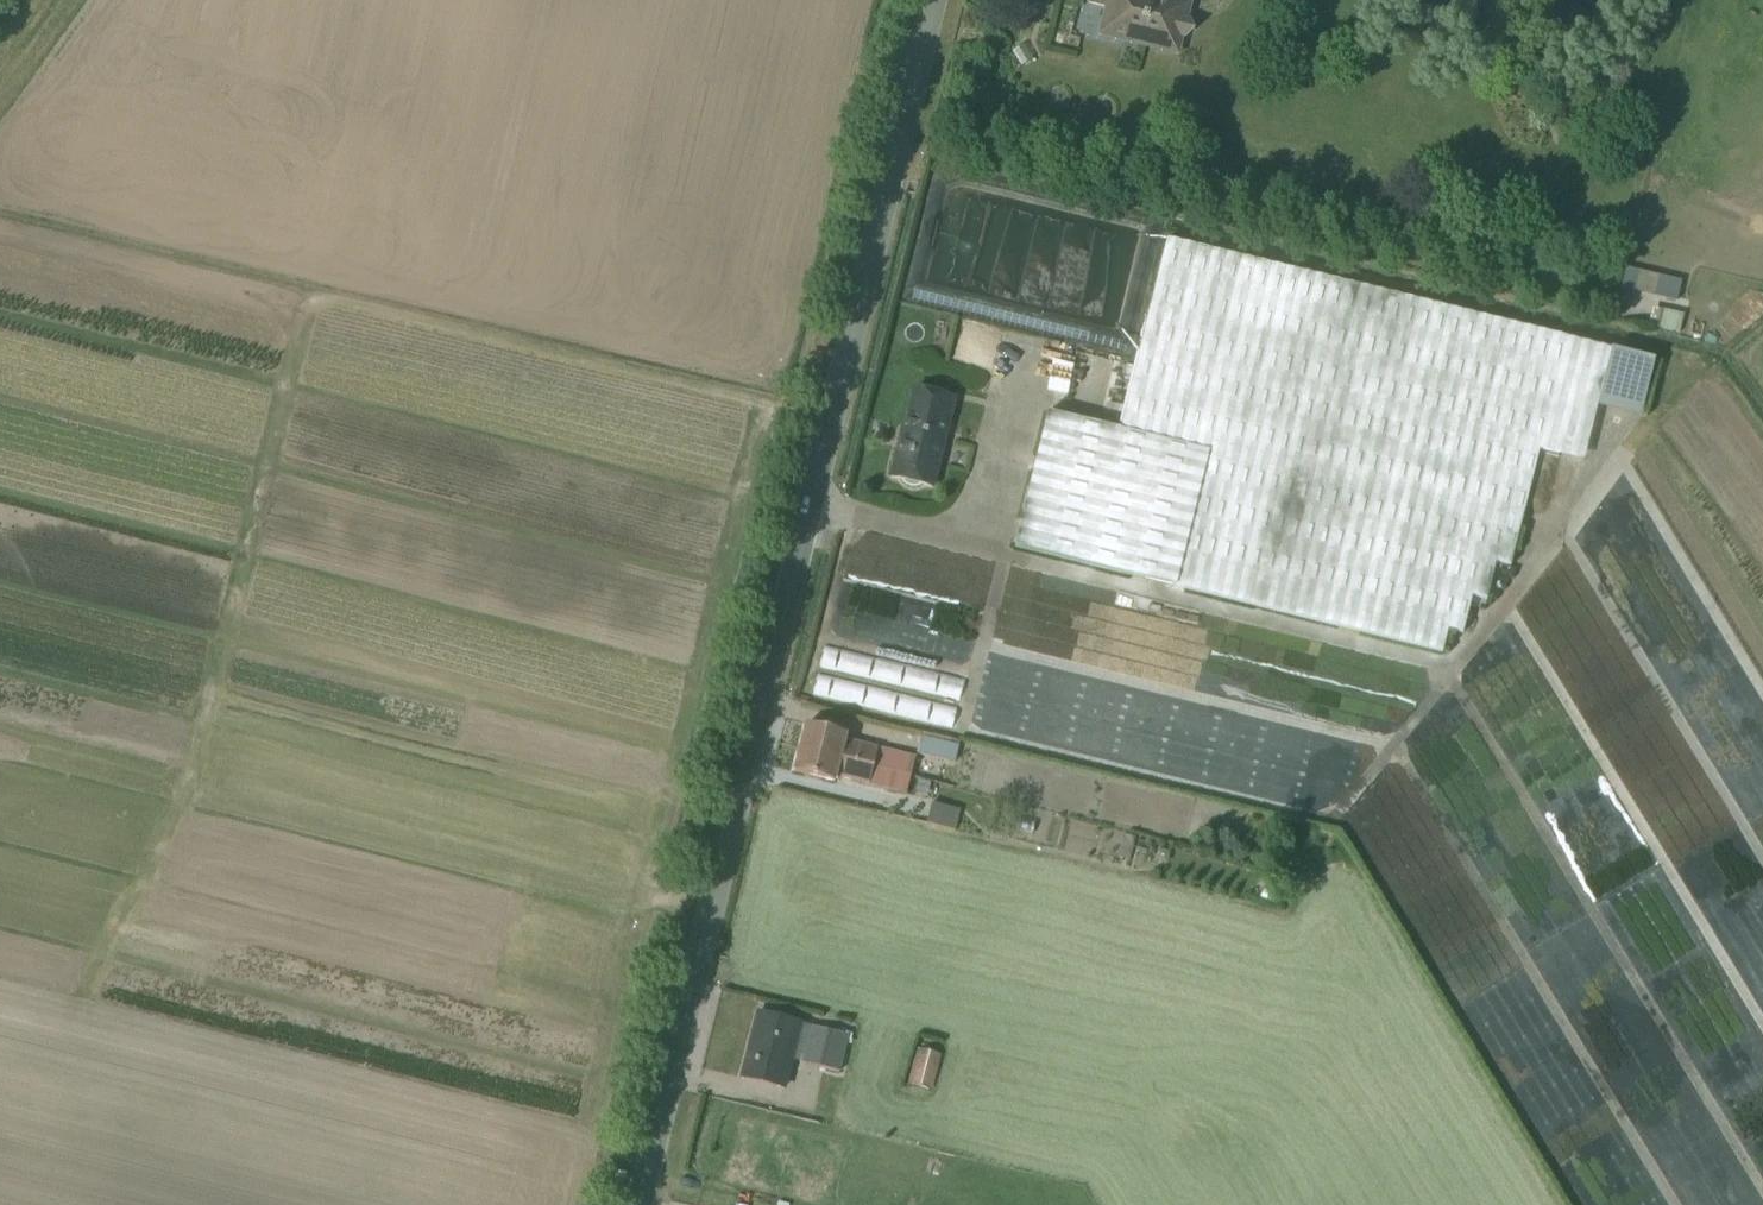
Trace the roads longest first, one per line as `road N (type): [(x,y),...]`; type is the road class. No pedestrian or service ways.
road 1 (unclassified): [(934,0),(639,1204)]

